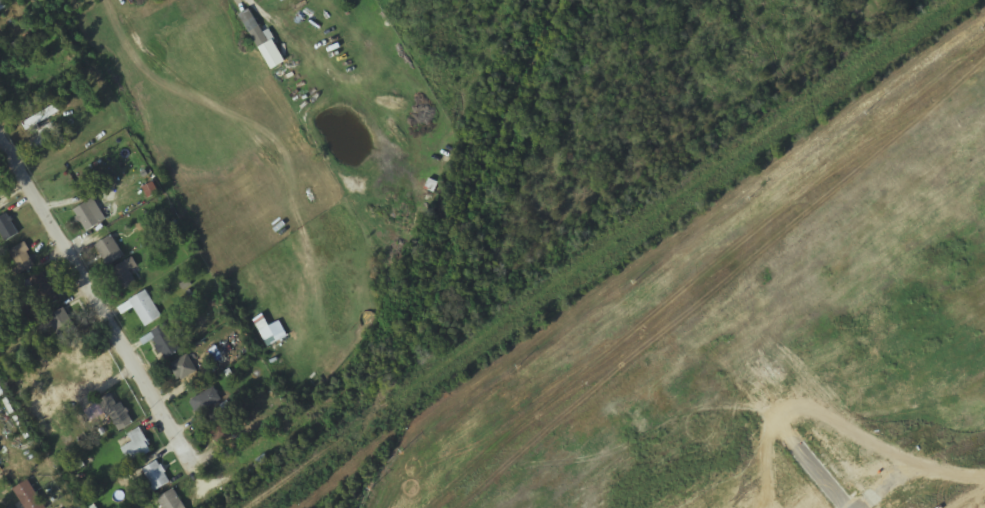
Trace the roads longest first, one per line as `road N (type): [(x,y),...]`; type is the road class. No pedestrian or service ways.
road 1 (residential): [(219,507),(0,138)]

